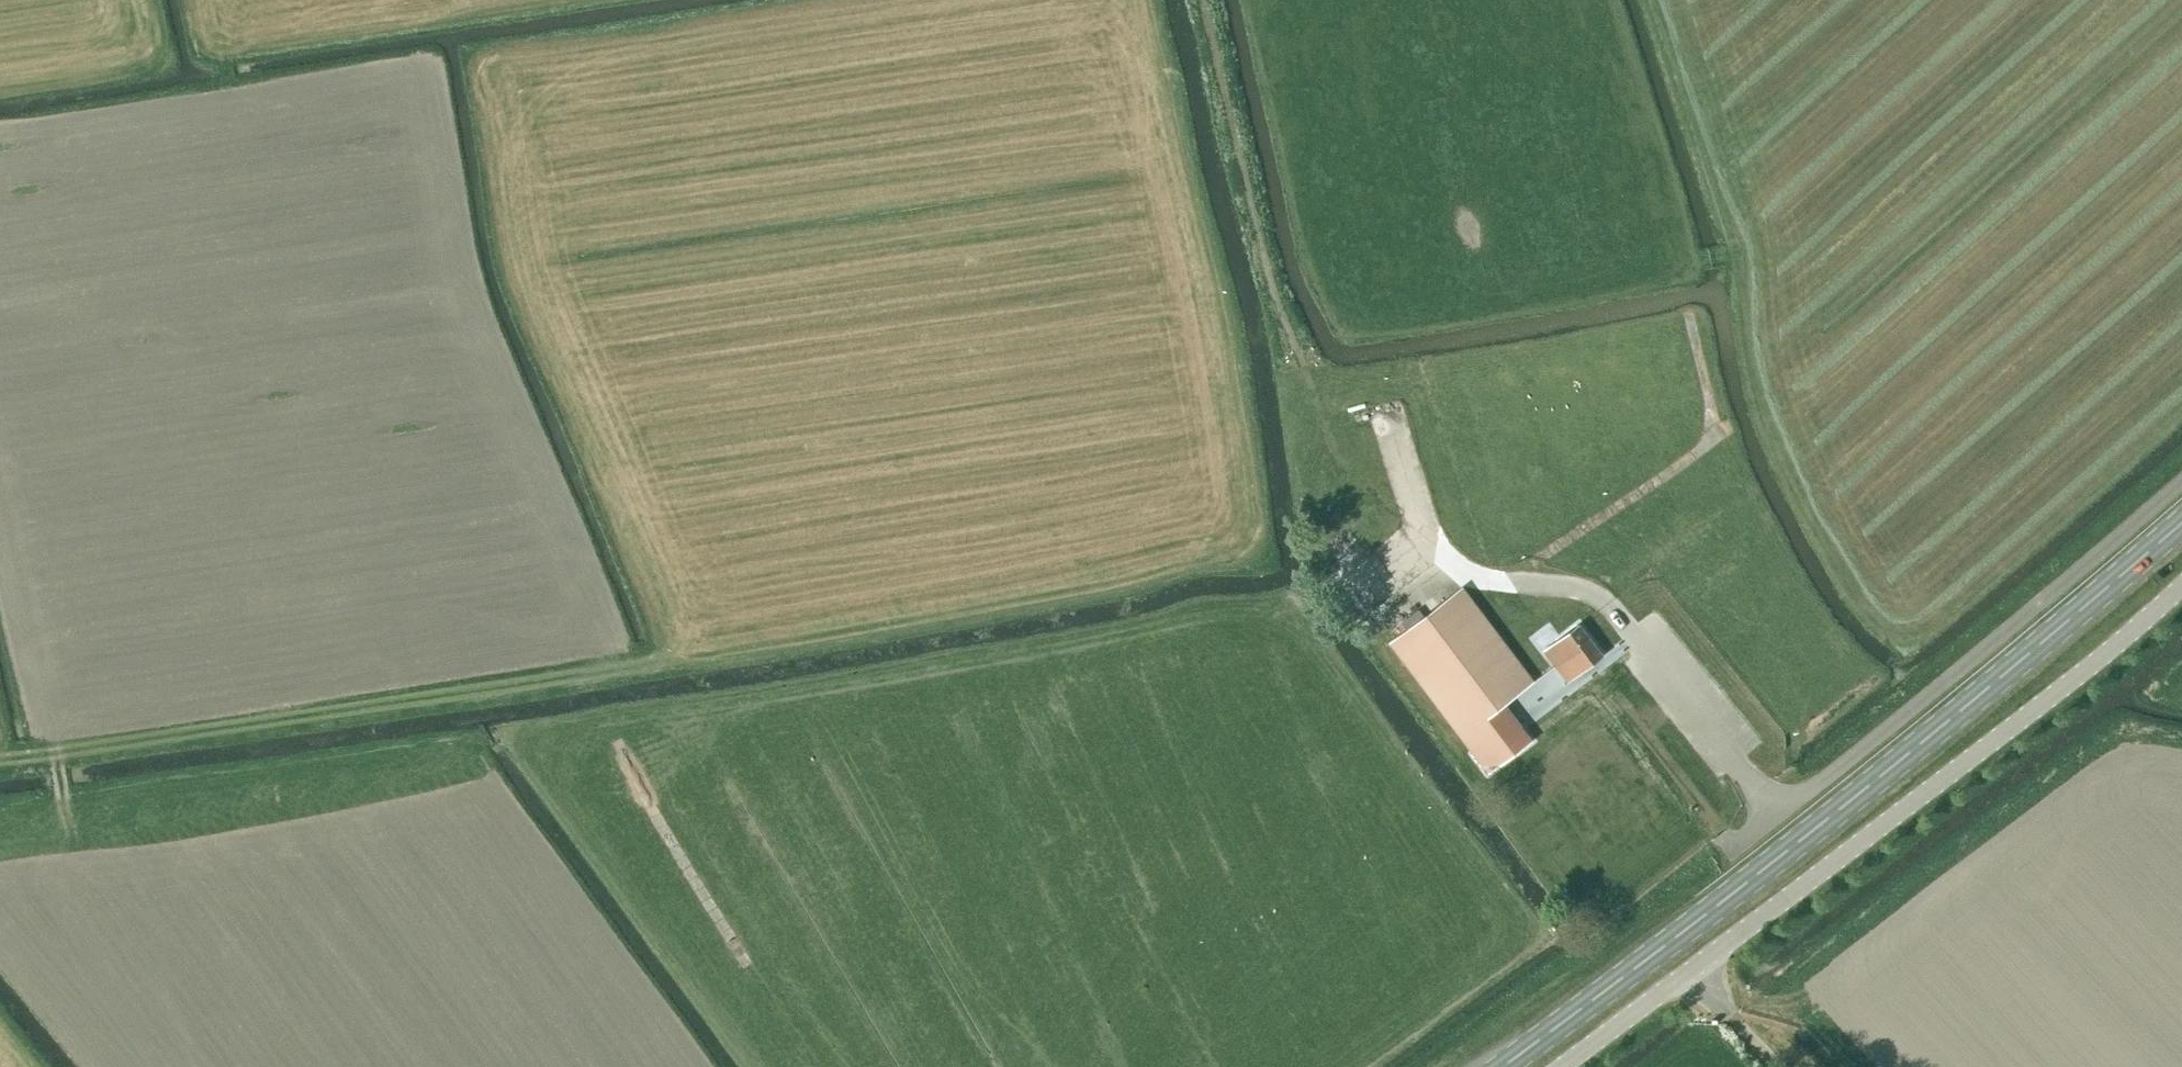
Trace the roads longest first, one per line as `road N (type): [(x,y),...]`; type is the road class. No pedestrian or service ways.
road 1 (primary): [(1499,1066),(1841,807),(2181,520)]
road 2 (unclassified): [(1561,1066),(2083,671),(2181,582)]
road 3 (unclassified): [(2181,480),(2048,600),(1726,854)]

